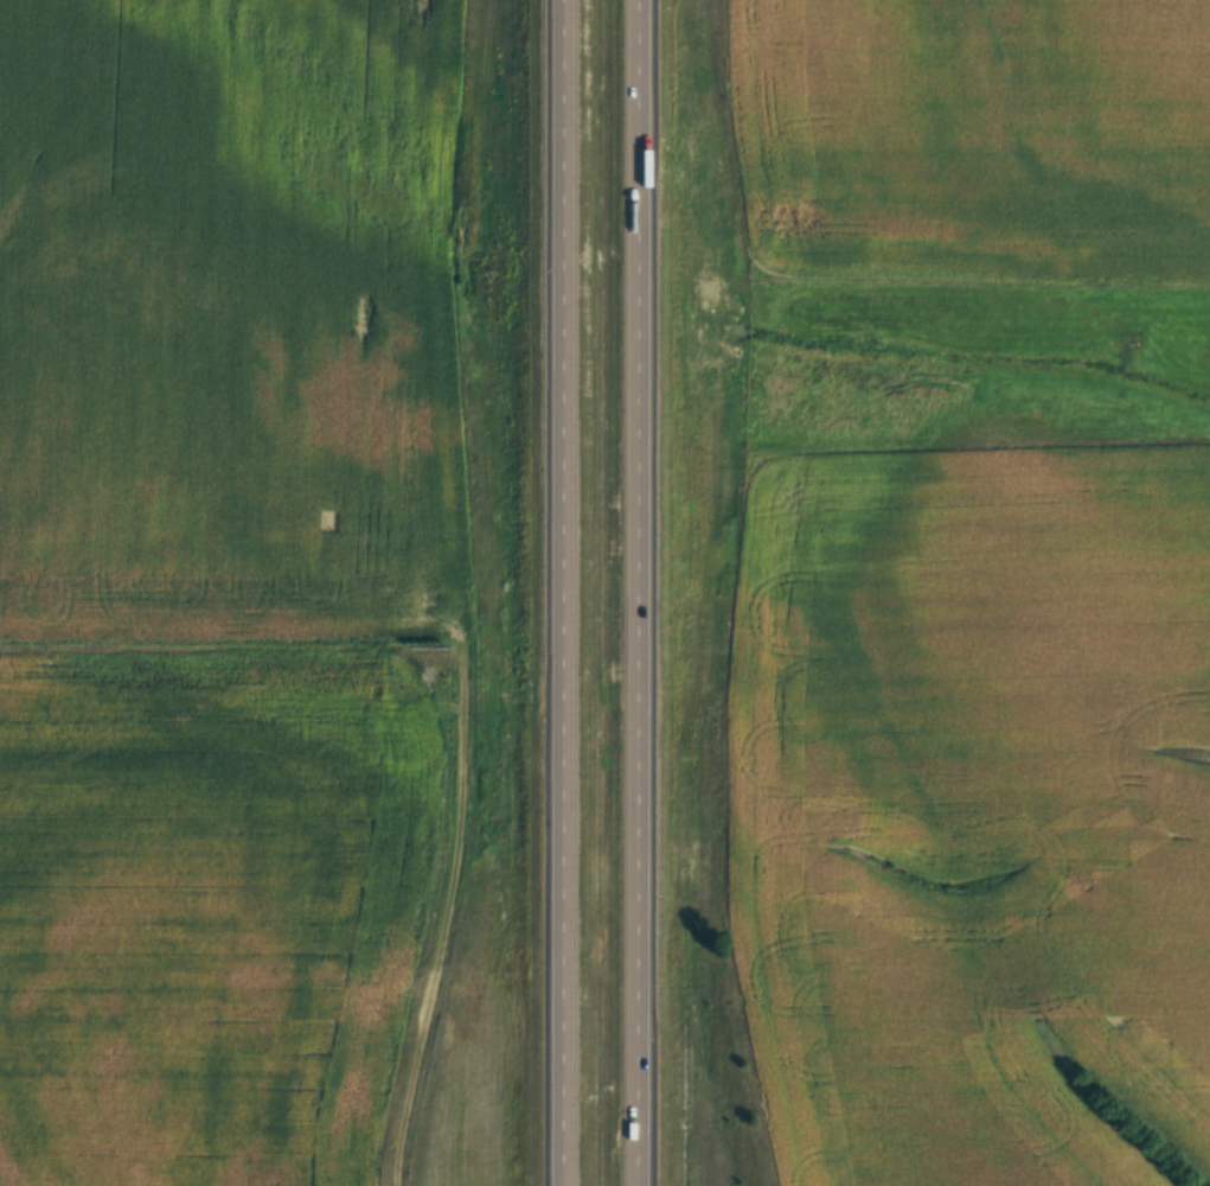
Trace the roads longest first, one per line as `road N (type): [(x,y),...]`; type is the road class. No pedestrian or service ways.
road 1 (motorway): [(627,1185),(626,0)]
road 2 (motorway): [(555,0),(555,1185)]

